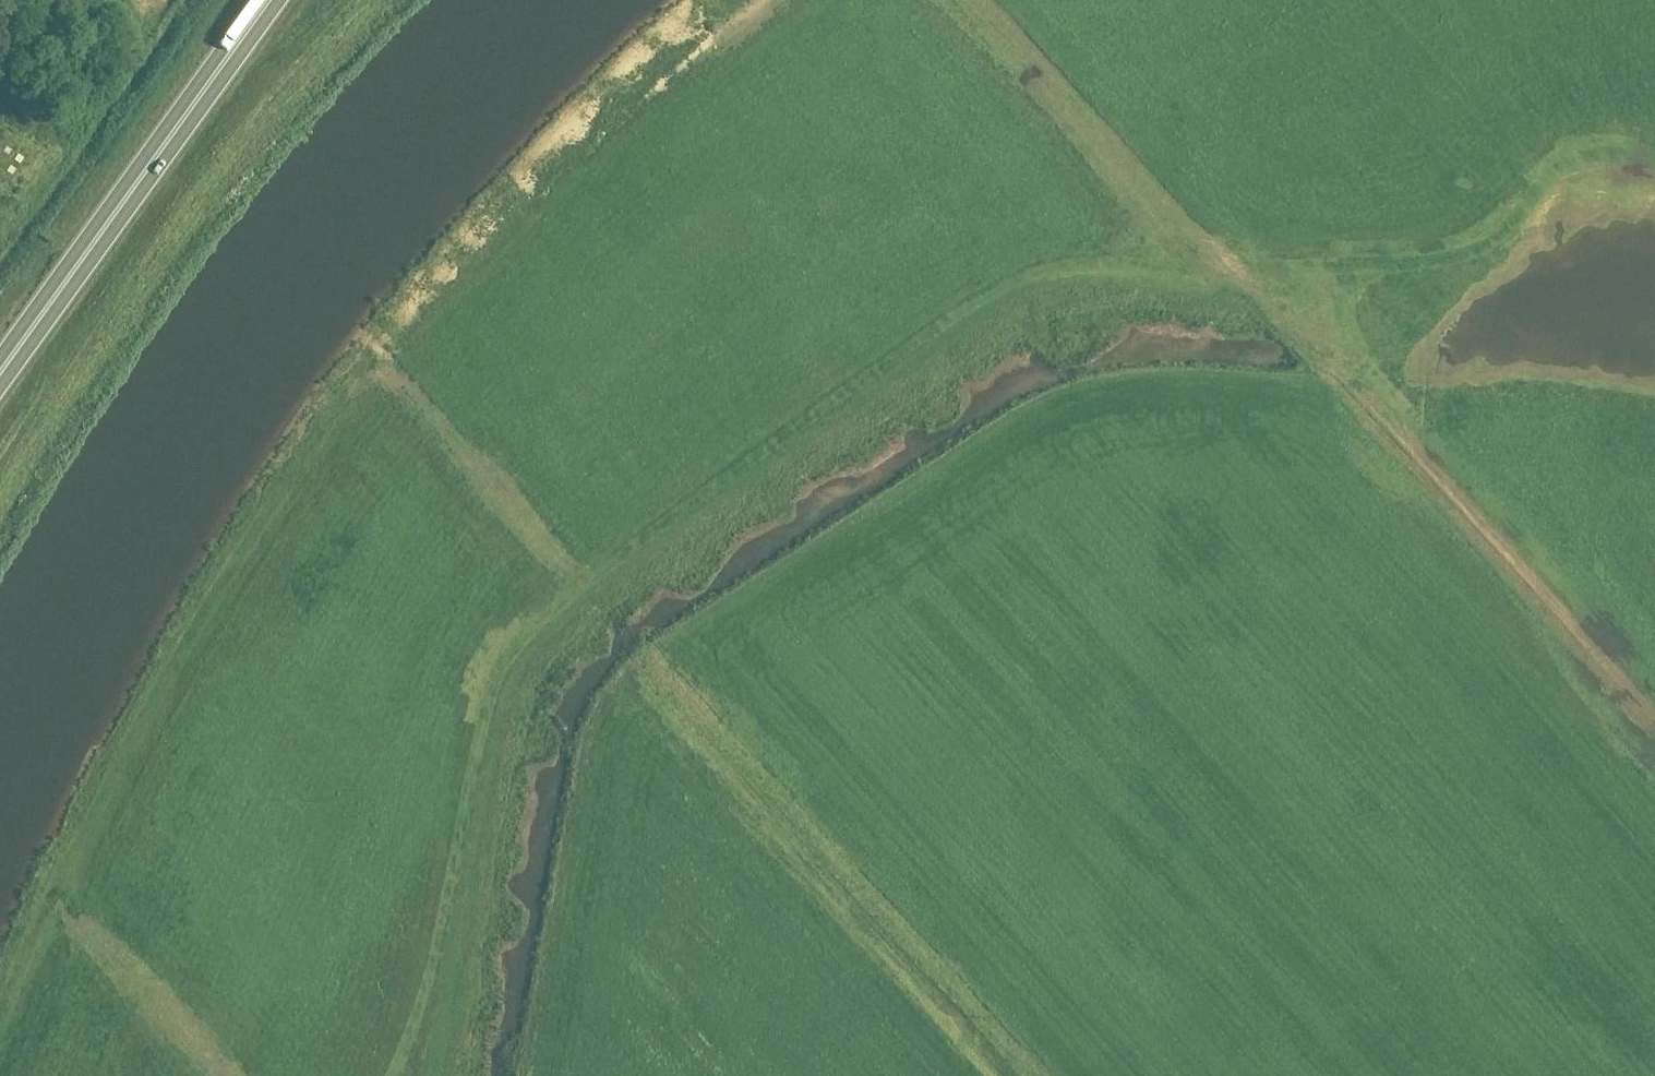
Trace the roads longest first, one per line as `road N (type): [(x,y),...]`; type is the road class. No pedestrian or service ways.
road 1 (trunk): [(0,372),(270,0)]

